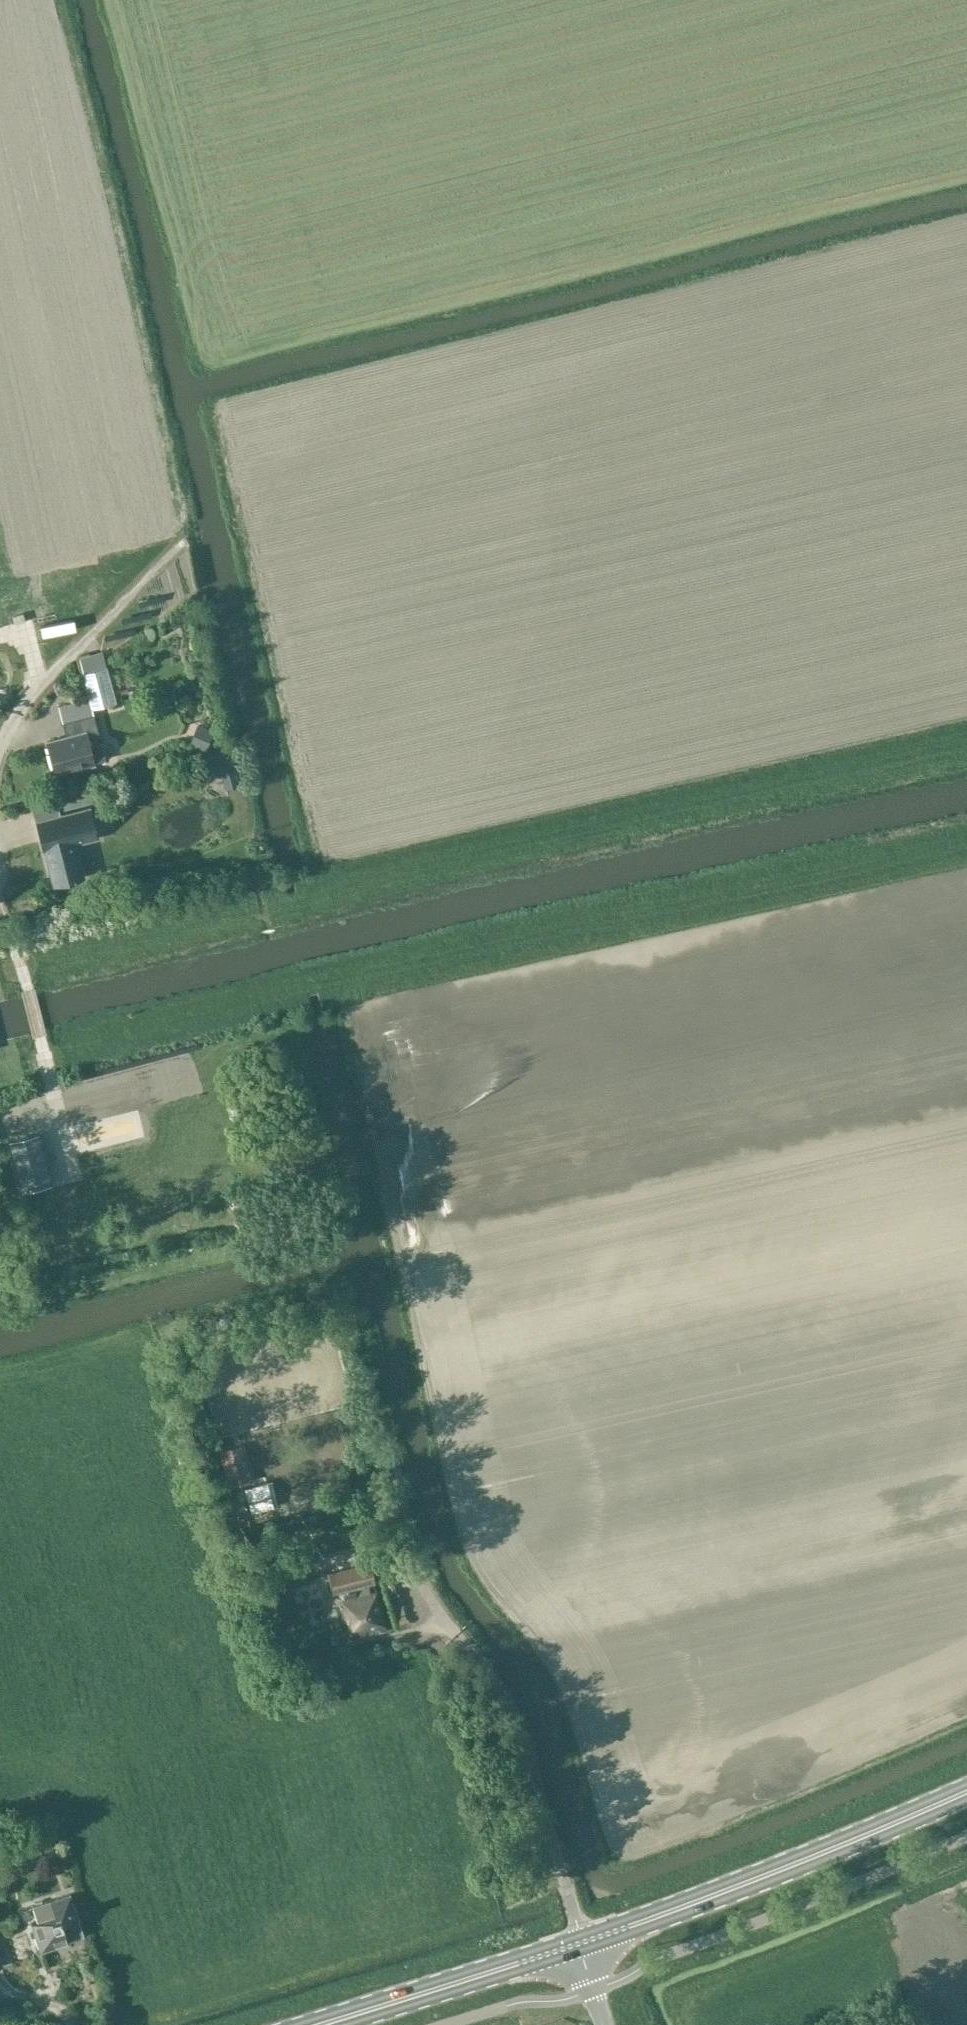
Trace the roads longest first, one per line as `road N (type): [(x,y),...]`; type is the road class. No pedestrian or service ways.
road 1 (track): [(966,840),(609,913),(44,1052)]
road 2 (tertiary): [(581,1941),(966,1788)]
road 3 (tertiary): [(315,2024),(581,1941)]

